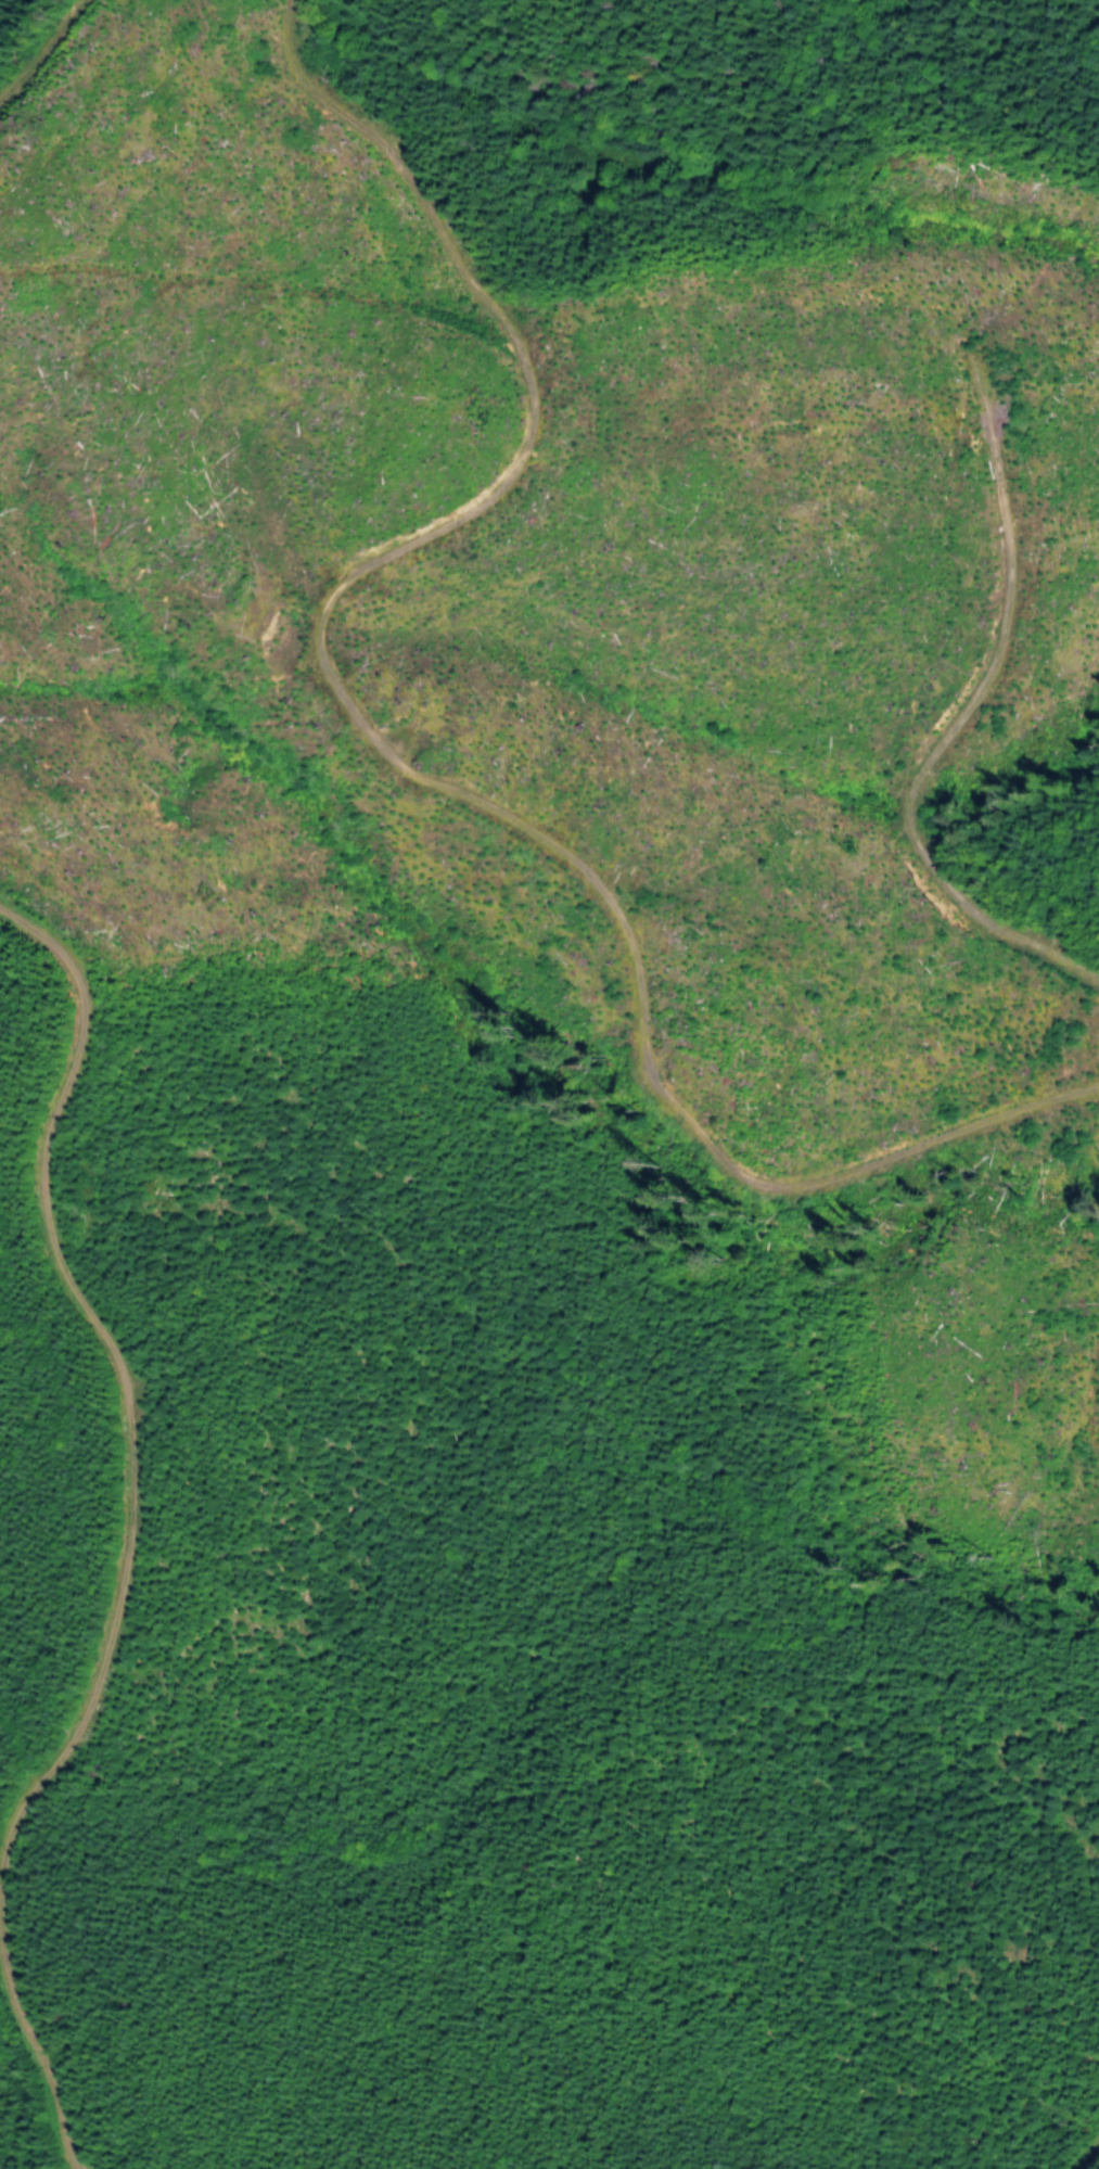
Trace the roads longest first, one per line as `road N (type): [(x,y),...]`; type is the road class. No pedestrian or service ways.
road 1 (track): [(1098,1095),(1039,1109),(808,1198),(699,1103),(674,962),(608,833),(425,757),(329,635),(384,569),(515,500),(579,350),(497,248),(433,117),(321,0)]
road 2 (track): [(1098,956),(956,832),(1043,545),(1013,356)]
road 3 (track): [(122,0),(0,99)]

